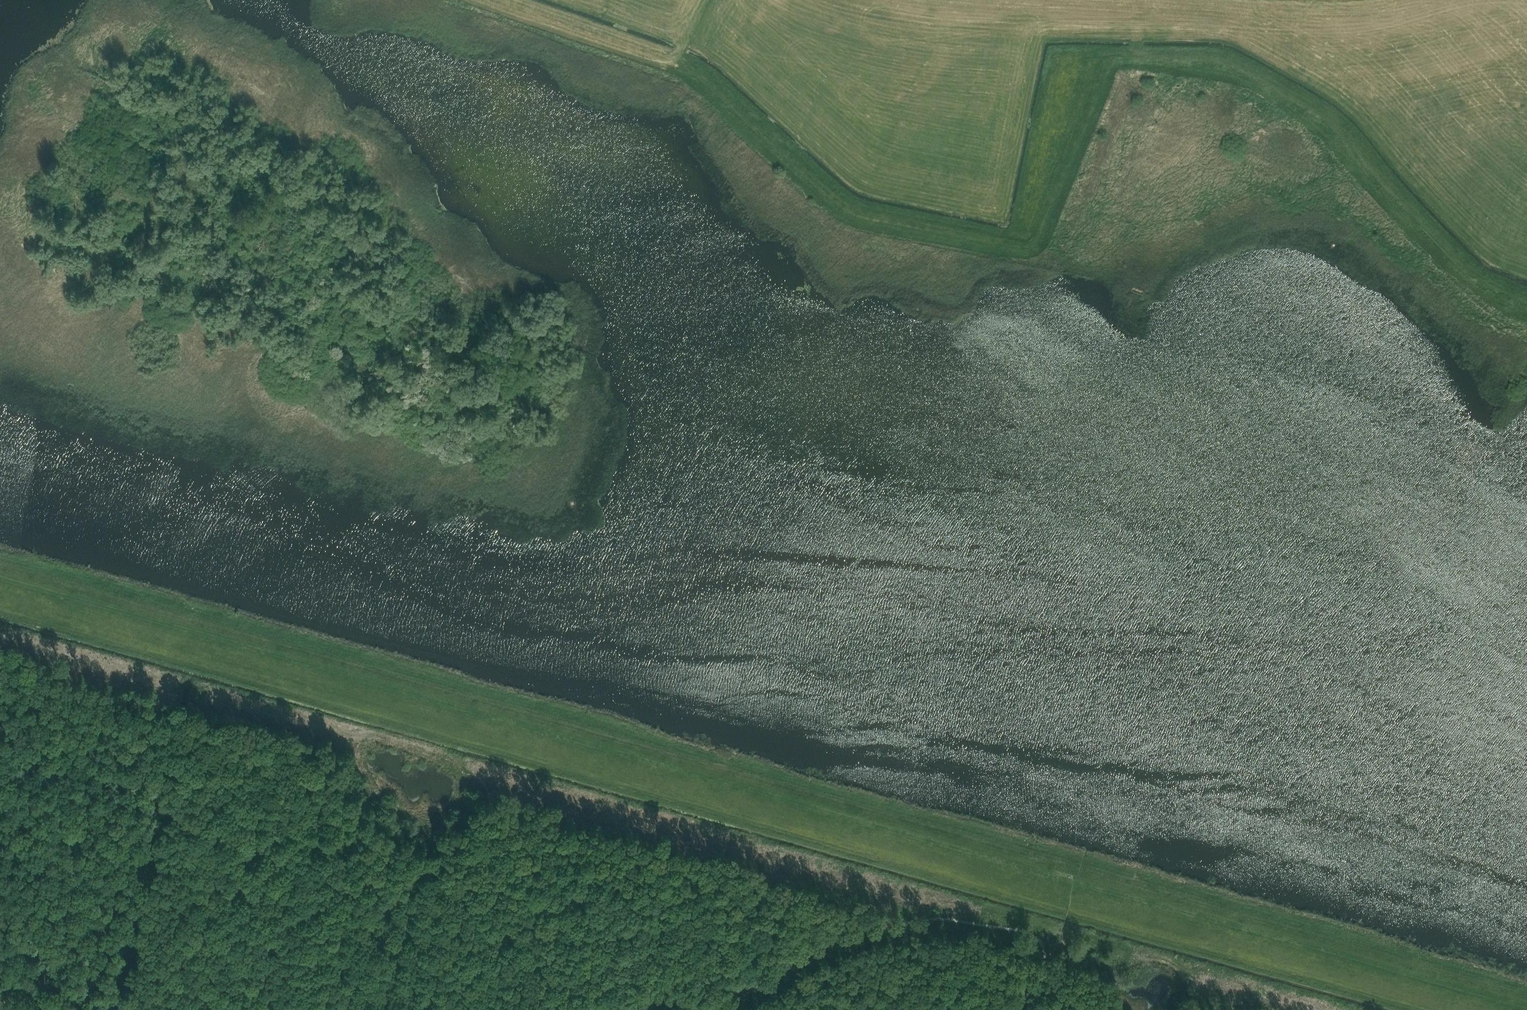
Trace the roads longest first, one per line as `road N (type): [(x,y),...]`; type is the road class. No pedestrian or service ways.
road 1 (track): [(1526,1009),(0,578)]
road 2 (track): [(115,1009),(178,755)]

